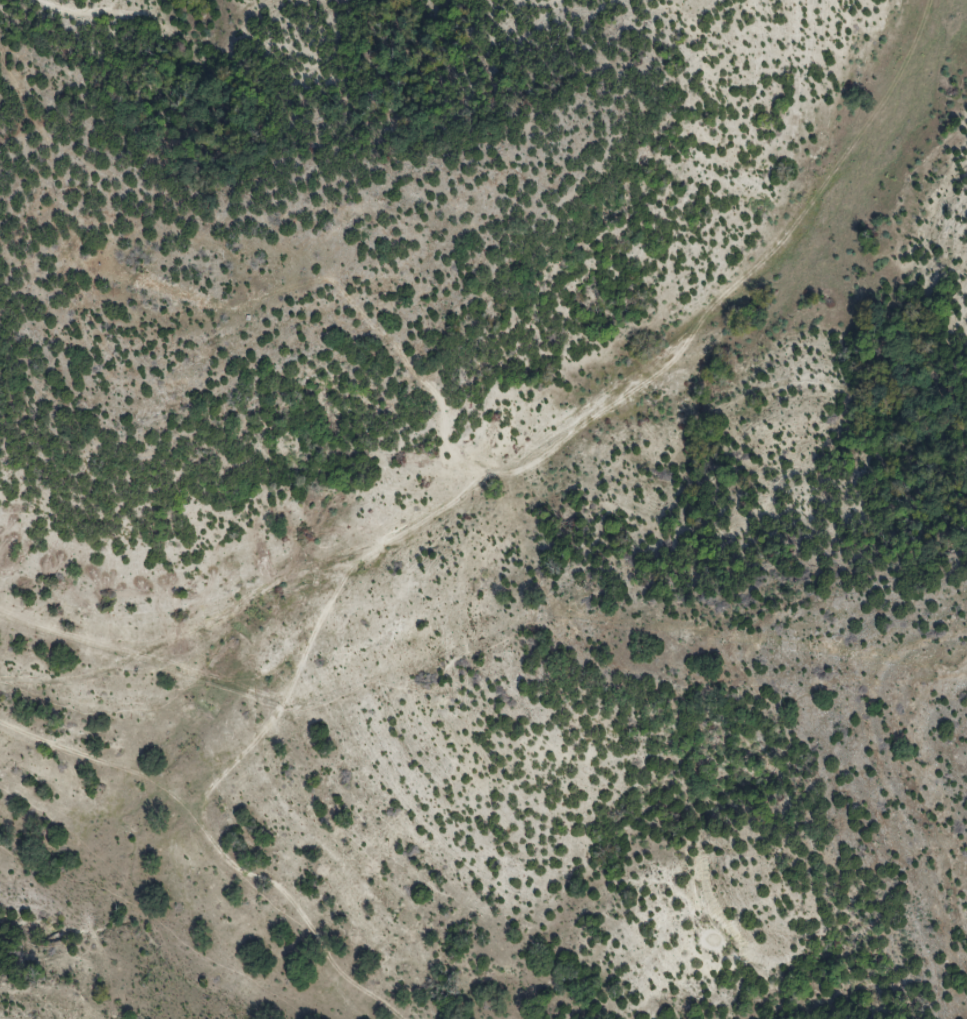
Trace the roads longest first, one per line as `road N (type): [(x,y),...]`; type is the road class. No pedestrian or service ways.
road 1 (residential): [(371,1018),(343,1003),(191,840),(0,735)]

